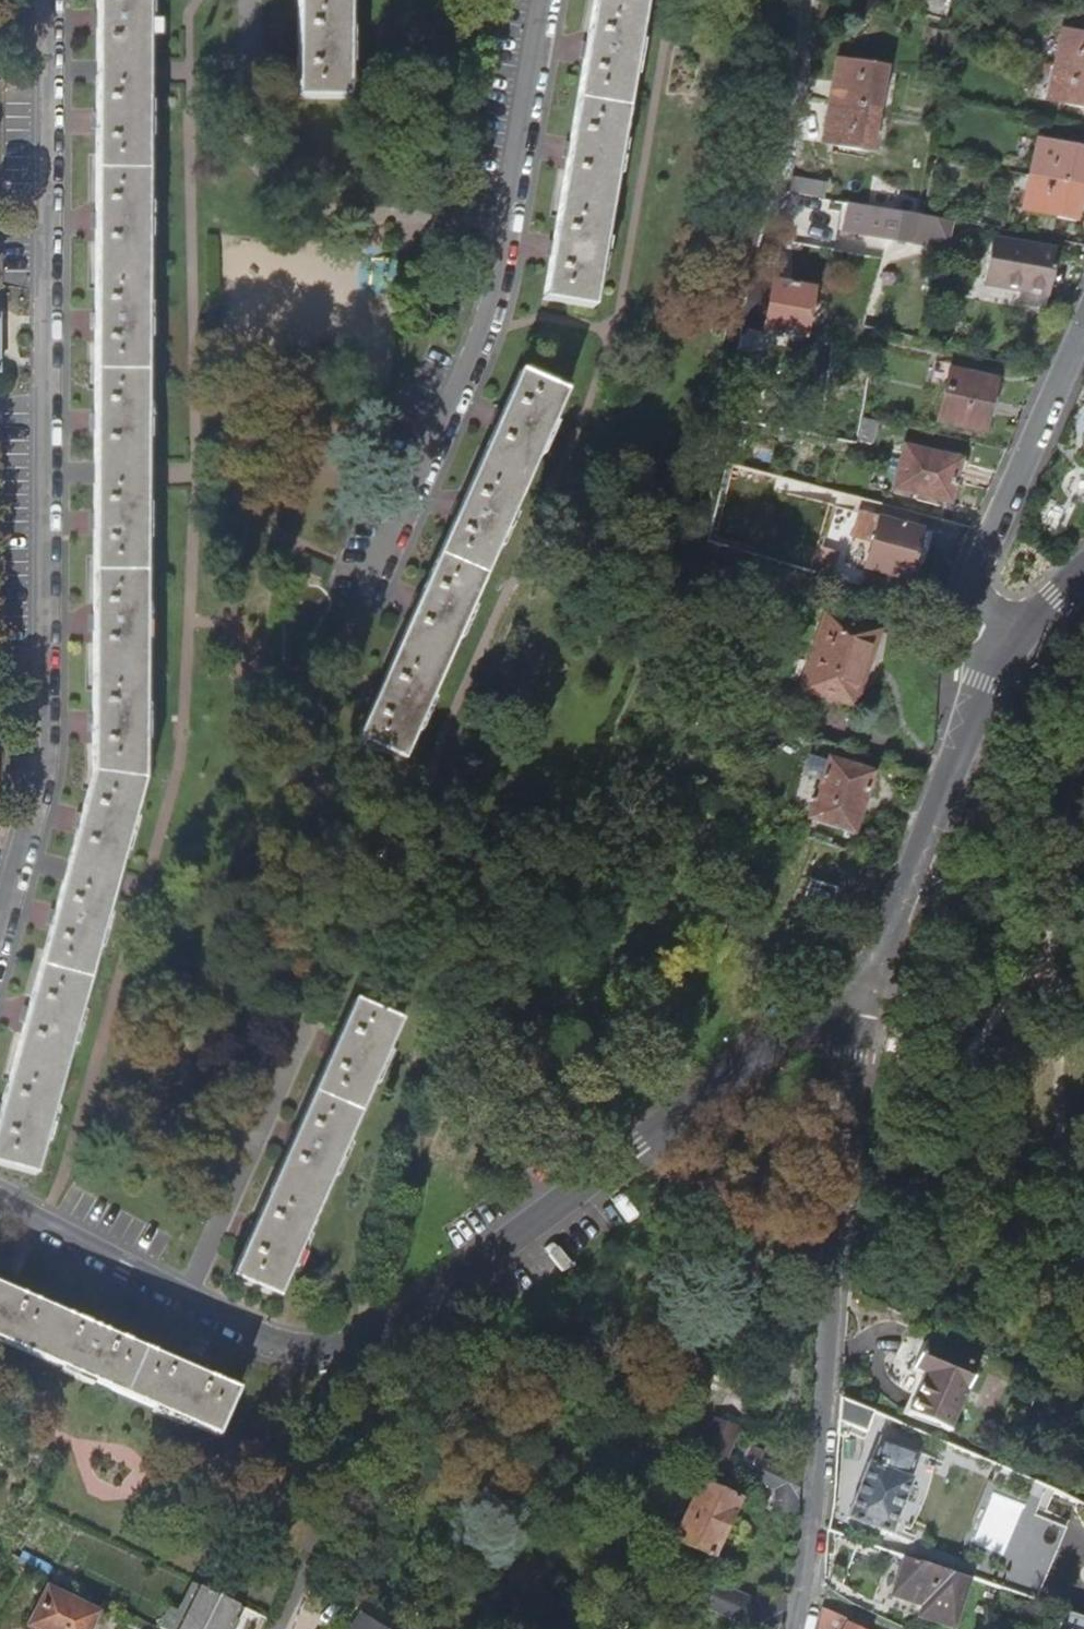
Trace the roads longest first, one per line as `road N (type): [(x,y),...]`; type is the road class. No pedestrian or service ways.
road 1 (residential): [(0,1202),(266,1342),(308,1352),(346,1348),(405,1321),(870,974)]
road 2 (residential): [(870,974),(846,1094),(794,1628)]
road 3 (residential): [(1083,321),(964,589),(972,633),(995,654)]
road 4 (residential): [(995,654),(870,974)]
road 5 (residential): [(1083,570),(995,654)]

